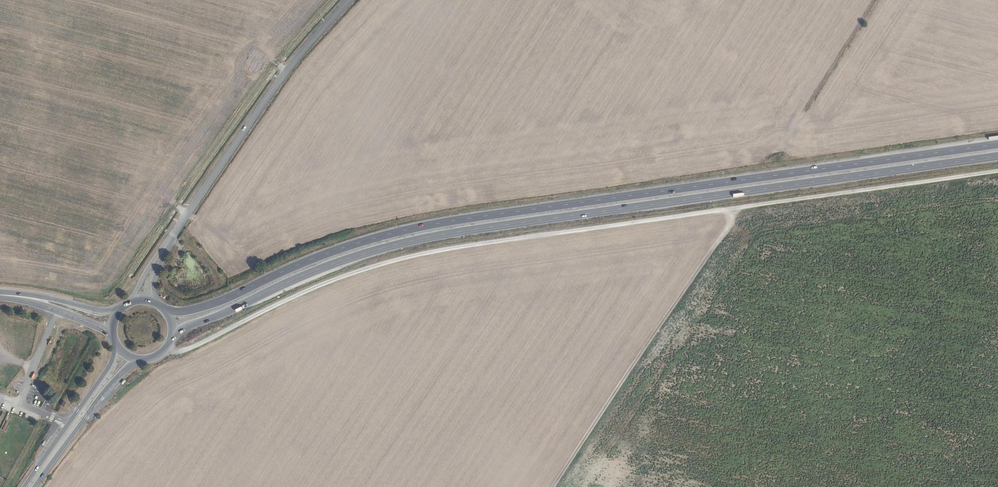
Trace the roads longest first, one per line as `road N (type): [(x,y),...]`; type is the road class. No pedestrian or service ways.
road 1 (primary): [(997,144),(417,228),(335,250),(222,301),(164,311)]
road 2 (primary): [(169,338),(314,271),(428,238),(997,157)]
road 3 (track): [(741,207),(392,260),(304,290),(188,349),(161,351)]
road 4 (track): [(559,486),(741,207)]
road 5 (residential): [(349,0),(283,76),(172,235)]
road 6 (track): [(741,207),(997,170)]
road 7 (track): [(768,167),(876,0)]
road 8 (primary): [(117,342),(107,369),(24,486)]
road 9 (primary): [(34,486),(106,389),(142,358)]

